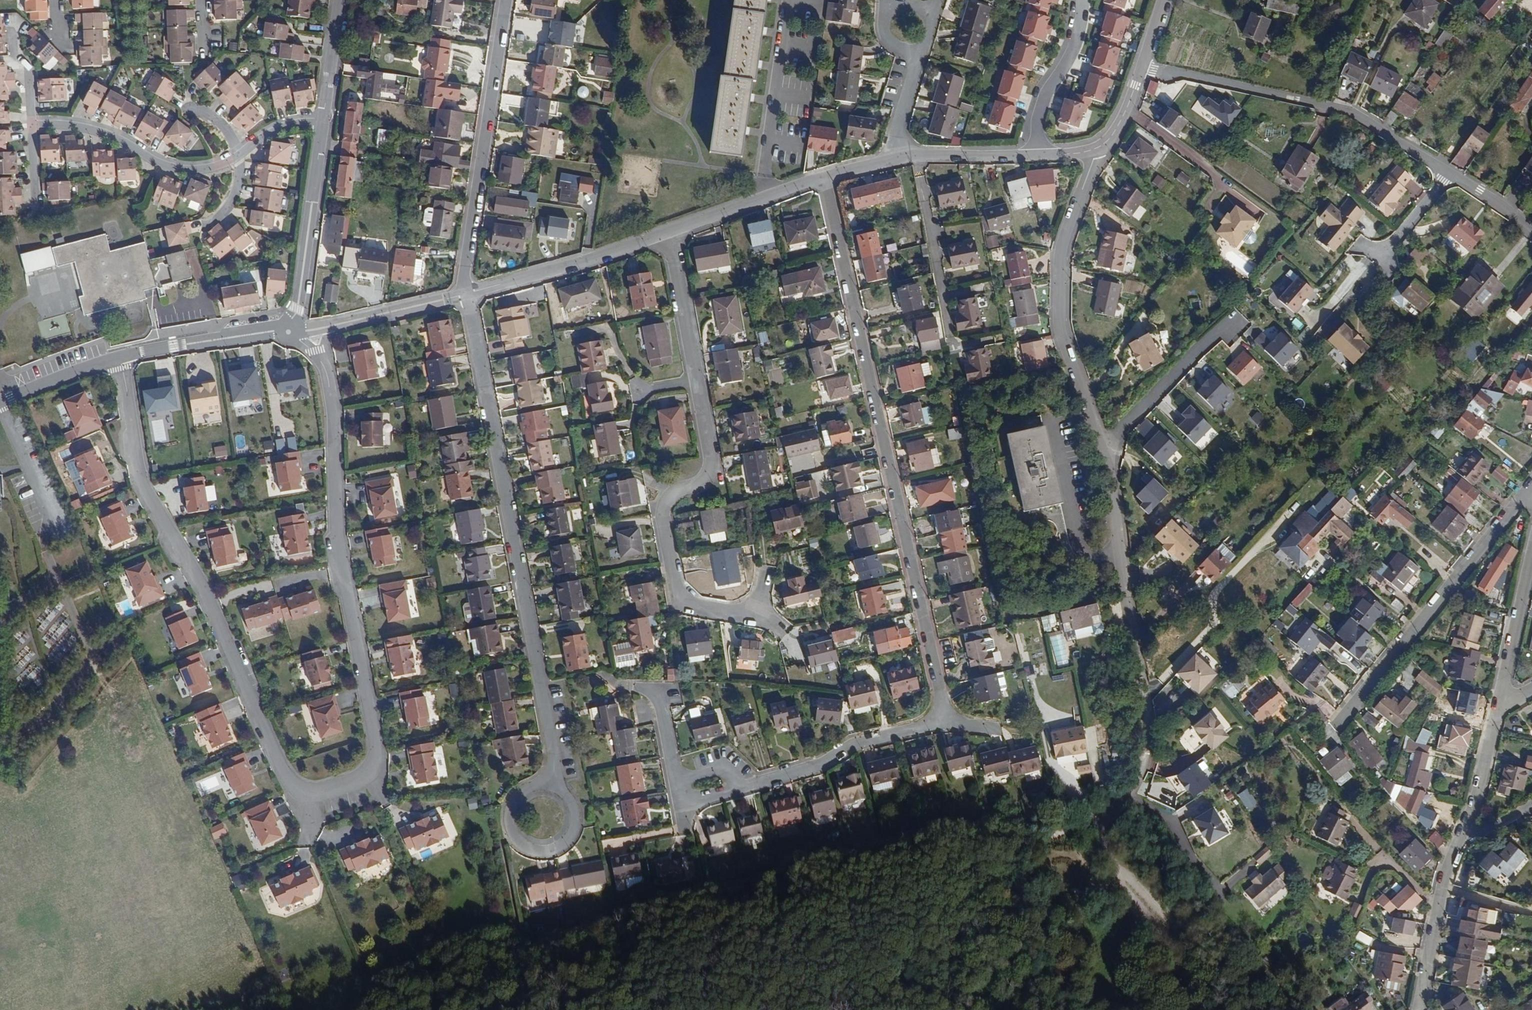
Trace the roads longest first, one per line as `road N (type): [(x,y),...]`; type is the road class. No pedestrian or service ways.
road 1 (residential): [(311,327),(331,406),(338,529),(375,758),(362,781),(315,799),(298,792),(215,611),(145,485),(119,359)]
road 2 (residential): [(944,720),(822,176)]
road 3 (residential): [(467,293),(555,754),(551,785)]
road 4 (residential): [(1102,442),(1150,728),(1137,784),(1108,821),(1092,827)]
road 5 (residential): [(1449,172),(1347,114),(1144,68)]
road 6 (residential): [(755,604),(718,610),(675,587),(663,509),(711,468),(696,380)]
road 7 (unclassified): [(1342,721),(1531,486)]
road 8 (residential): [(1100,155),(1063,247),(1061,323),(1102,442)]
road 9 (residential): [(506,0),(467,293)]
road 10 (residential): [(28,126),(98,134),(184,171),(238,156)]
road 11 (residential): [(669,232),(467,293)]
road 12 (residential): [(746,787),(812,767),(847,745),(944,720)]
road 13 (residential): [(296,330),(322,126)]
road 14 (residential): [(551,785),(526,788),(511,808),(524,845),(551,849),(572,832),(576,819),(564,791)]
road 15 (residential): [(296,330),(119,359)]
road 16 (residential): [(787,0),(762,176)]
road 17 (residential): [(1102,442),(1232,326)]
road 18 (residential): [(1531,547),(1496,712)]
road 19 (residential): [(1458,846),(1423,1009)]
road 20 (residential): [(1081,0),(1080,32),(1045,86),(1031,152)]
road 21 (residential): [(822,176),(669,232)]
road 22 (residential): [(467,293),(311,327)]
road 23 (residential): [(696,380),(669,232)]
road 24 (residential): [(1496,712),(1476,806),(1458,846)]
road 25 (residential): [(1031,152),(896,157)]
road 26 (residential): [(625,682),(659,684),(676,778)]
road 27 (residential): [(322,126),(339,0)]
road 28 (residential): [(119,359),(0,401)]

